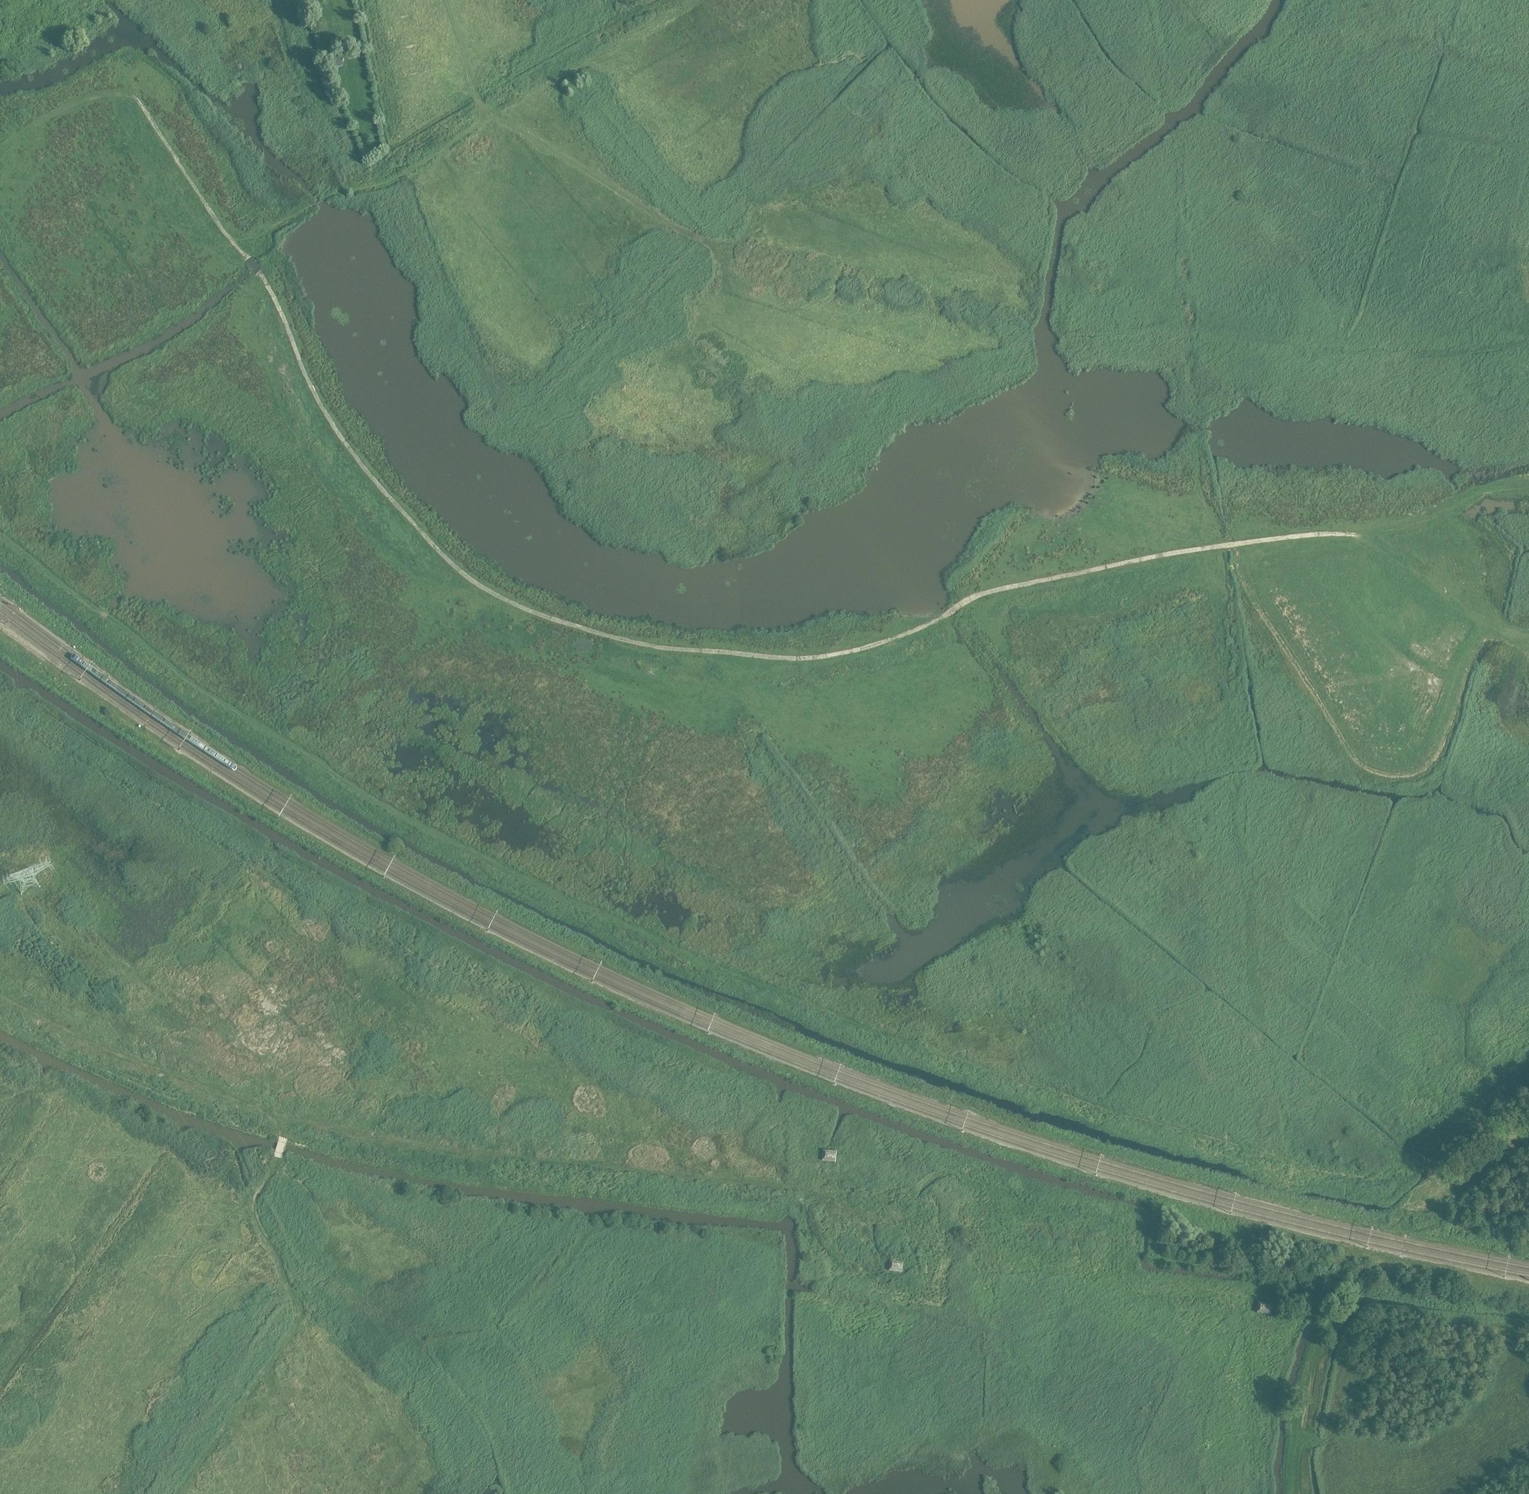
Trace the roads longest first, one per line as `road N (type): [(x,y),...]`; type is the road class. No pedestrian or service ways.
road 1 (track): [(1360,535),(1280,537),(982,594),(910,632),(831,655),(658,648),(599,633),(474,584),(404,514),(313,395),(278,307),(237,244)]
road 2 (track): [(272,1111),(424,1144),(792,1187)]
road 3 (track): [(1134,1223),(1137,1277),(1240,1291),(1247,1319),(1297,1331),(1271,1429),(1267,1493)]
road 4 (track): [(237,244),(132,93),(72,104),(0,150)]
road 5 (track): [(1416,1208),(1528,1120)]

